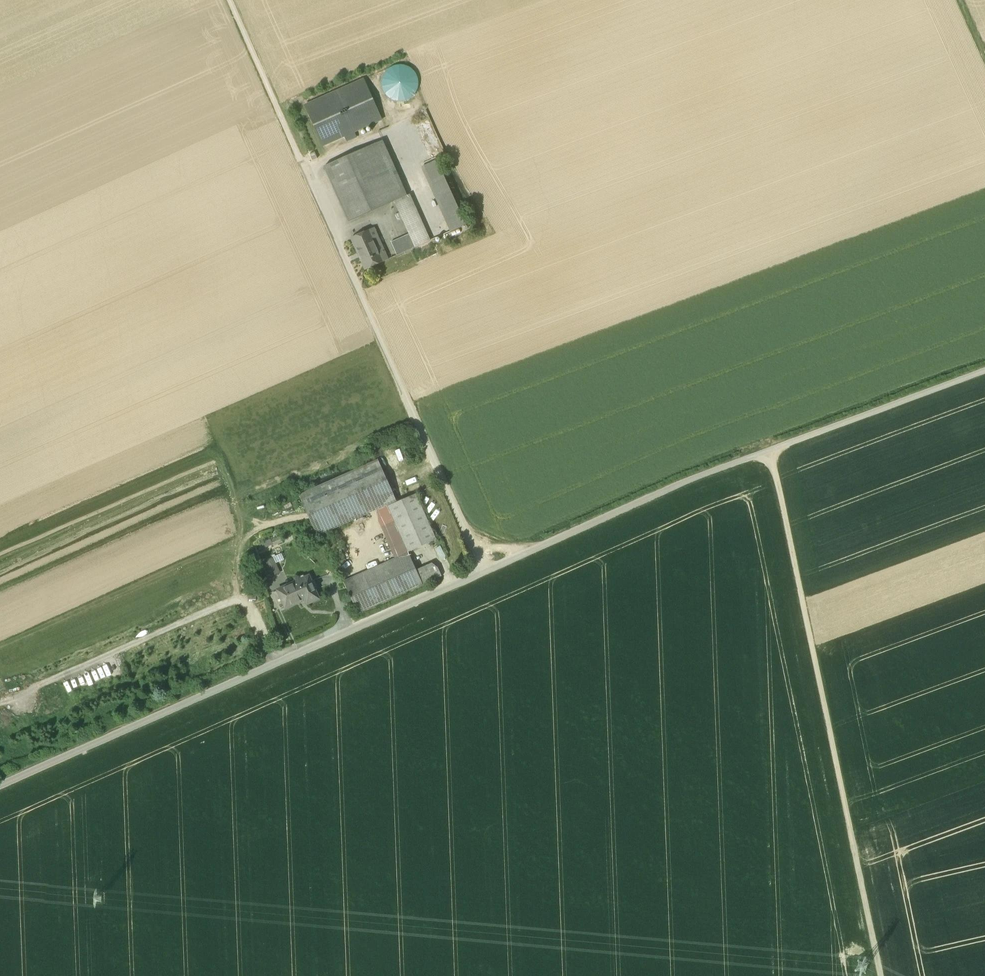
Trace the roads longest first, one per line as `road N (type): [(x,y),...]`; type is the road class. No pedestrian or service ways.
road 1 (track): [(0,792),(753,468),(984,381)]
road 2 (track): [(886,975),(779,460)]

